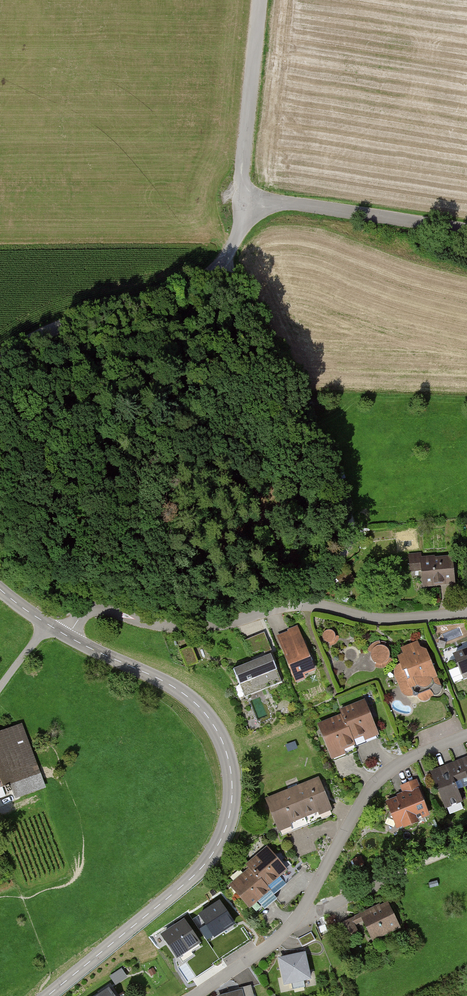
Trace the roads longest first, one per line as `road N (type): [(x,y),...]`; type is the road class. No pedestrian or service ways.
road 1 (tertiary): [(67,636),(162,680),(203,711),(226,752),(232,796),(224,833),(200,870),(48,995)]
road 2 (residential): [(67,636),(99,608),(172,627),(303,604),(379,620),(466,613)]
road 3 (track): [(287,605),(349,553),(354,528),(227,255)]
road 4 (residential): [(466,735),(378,781),(293,924),(196,995)]
road 5 (unclassified): [(245,202),(227,255),(202,282),(52,329),(0,366)]
road 6 (unclassified): [(466,231),(245,202)]
road 7 (unclassified): [(260,0),(245,202)]
road 8 (track): [(67,636),(96,456)]

